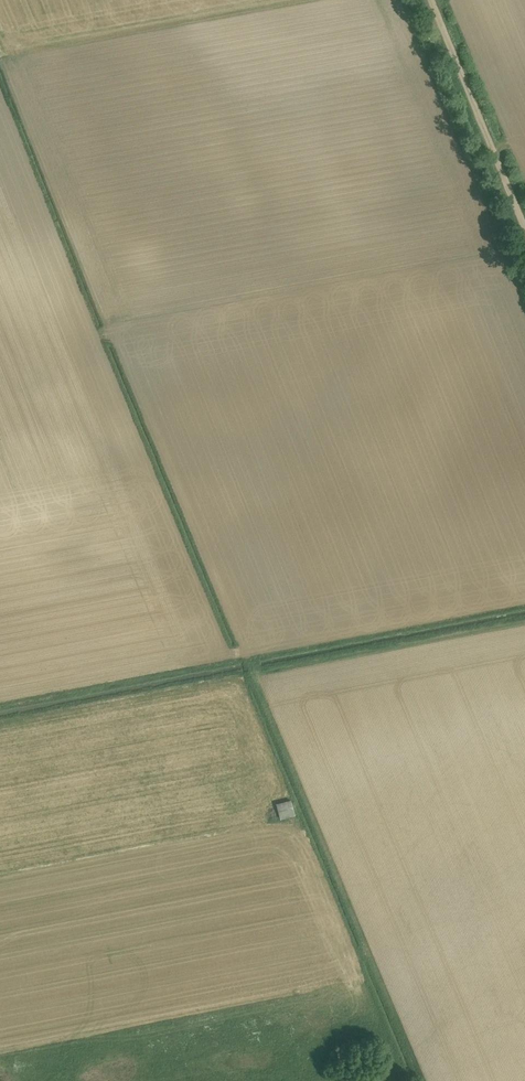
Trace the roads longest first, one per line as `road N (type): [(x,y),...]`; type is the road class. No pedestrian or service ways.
road 1 (unclassified): [(524,215),(437,0)]

